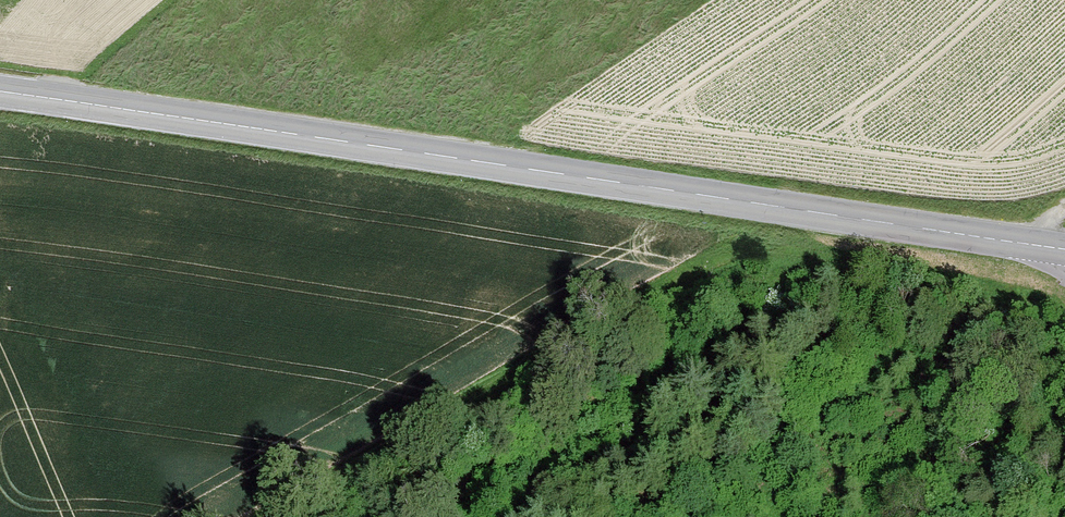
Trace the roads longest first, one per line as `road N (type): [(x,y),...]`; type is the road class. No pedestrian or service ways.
road 1 (secondary): [(1064,250),(0,92)]
road 2 (track): [(1064,294),(779,254),(736,266),(476,405),(307,516)]

